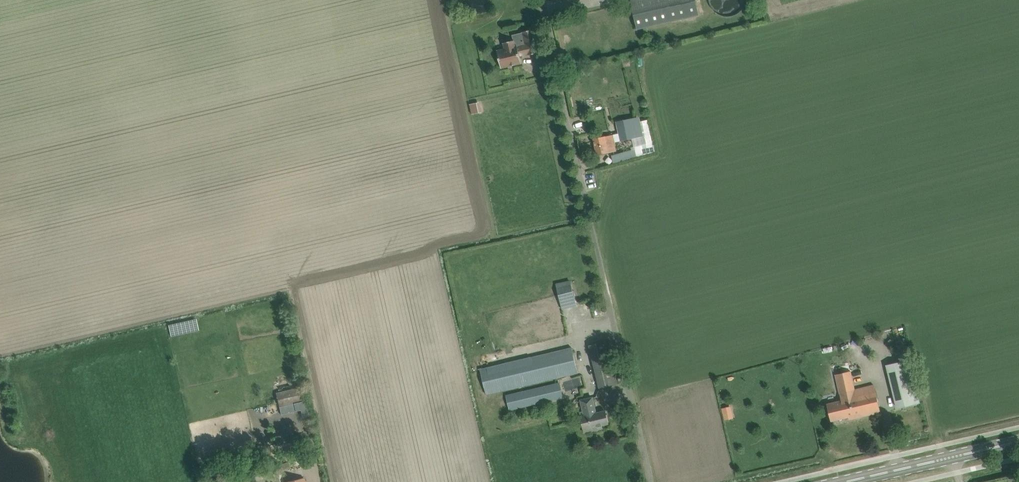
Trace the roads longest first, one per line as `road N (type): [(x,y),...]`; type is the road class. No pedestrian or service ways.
road 1 (primary): [(849,481),(1018,442)]

